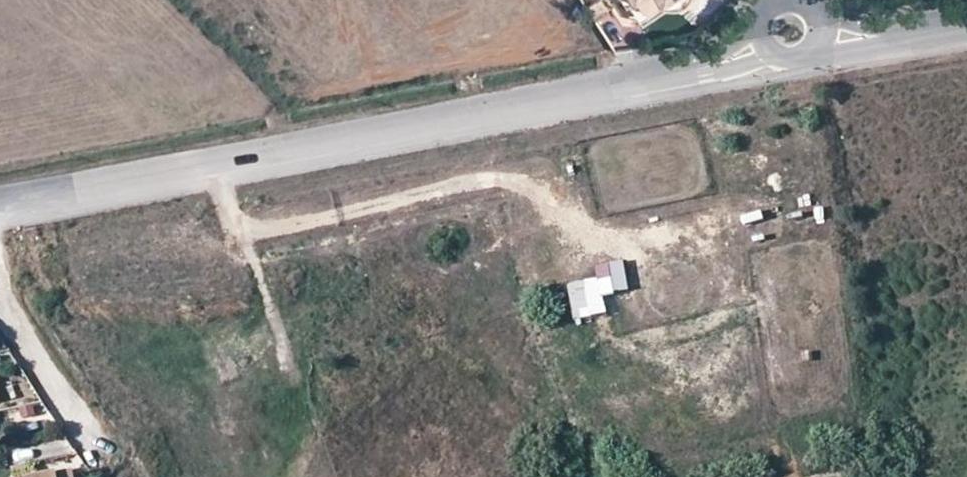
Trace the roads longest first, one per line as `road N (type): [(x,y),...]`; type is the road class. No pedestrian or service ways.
road 1 (residential): [(758,42),(686,69),(0,208)]
road 2 (residential): [(821,30),(853,38),(966,21)]

